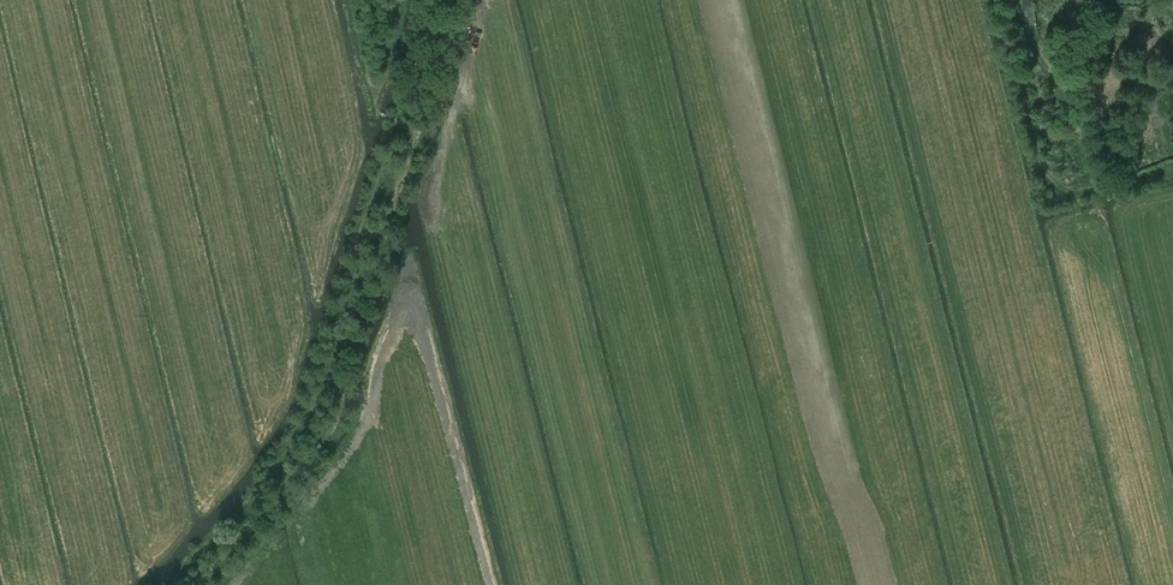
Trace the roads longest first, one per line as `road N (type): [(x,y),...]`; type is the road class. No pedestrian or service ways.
road 1 (track): [(1172,524),(1112,284),(1082,239),(1076,201)]

